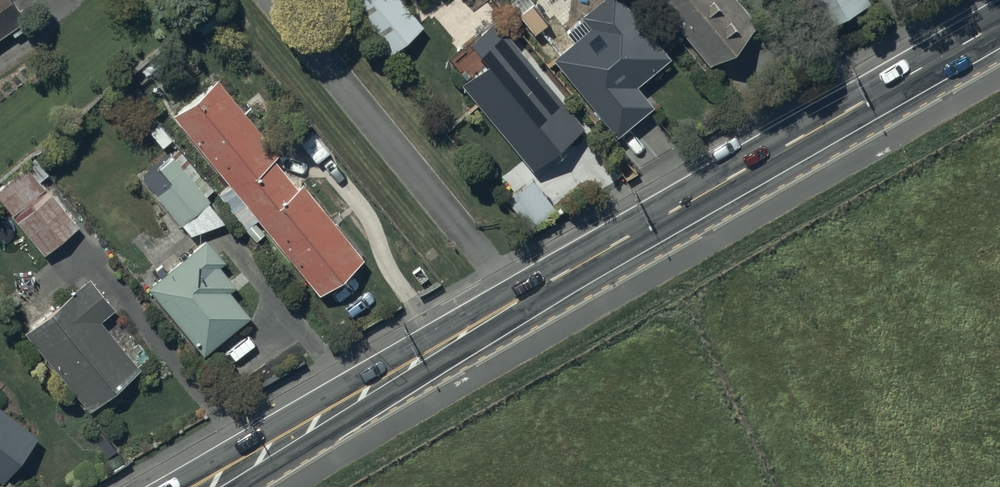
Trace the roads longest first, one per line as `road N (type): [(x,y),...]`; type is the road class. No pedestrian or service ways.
road 1 (secondary): [(202,486),(999,29)]

